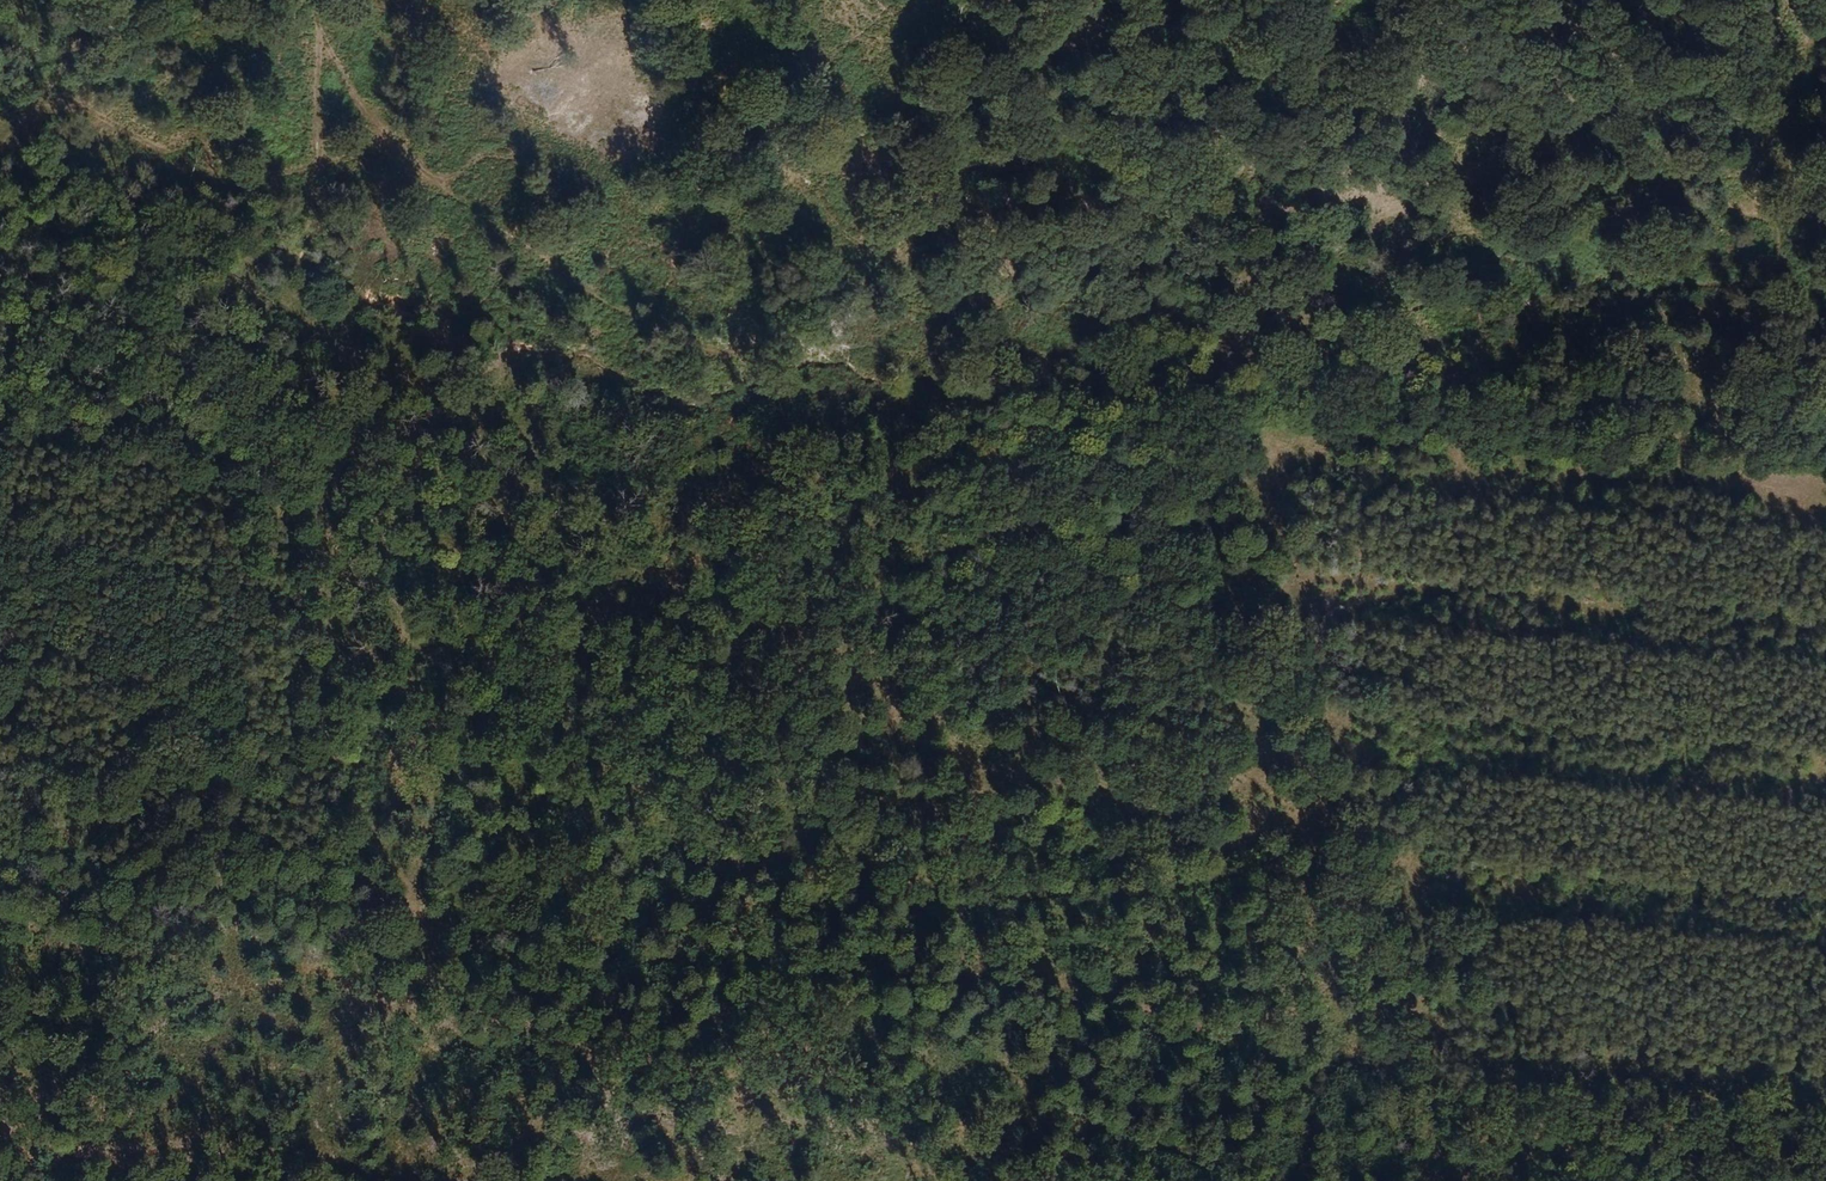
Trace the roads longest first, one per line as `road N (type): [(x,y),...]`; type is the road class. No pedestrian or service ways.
road 1 (track): [(0,162),(122,0)]

